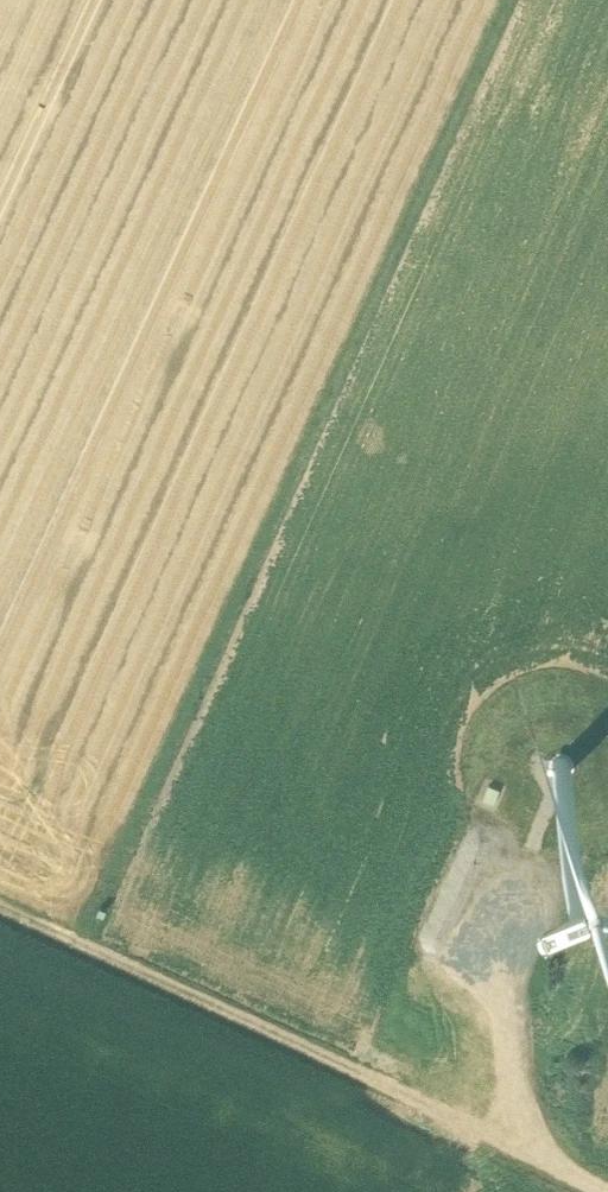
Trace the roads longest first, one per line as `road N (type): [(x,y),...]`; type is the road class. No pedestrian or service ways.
road 1 (track): [(0,905),(607,1185)]
road 2 (track): [(505,1137),(504,902)]

